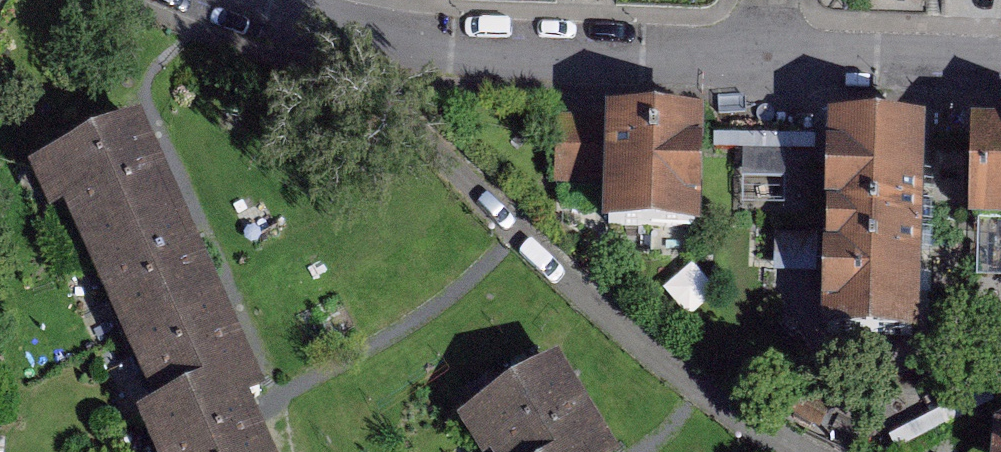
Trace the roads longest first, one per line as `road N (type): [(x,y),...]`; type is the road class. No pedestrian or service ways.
road 1 (unclassified): [(814,451),(564,268),(457,168),(347,31)]
road 2 (unclassified): [(347,31),(768,59)]
road 3 (unclassified): [(768,59),(1000,64)]

